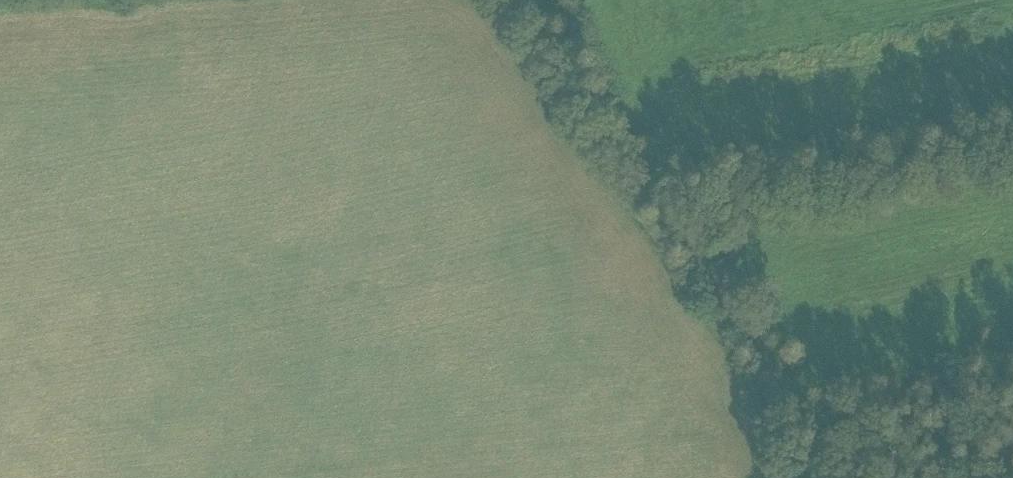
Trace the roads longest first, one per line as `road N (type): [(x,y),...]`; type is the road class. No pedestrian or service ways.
road 1 (track): [(803,477),(790,380),(698,228),(526,0)]

